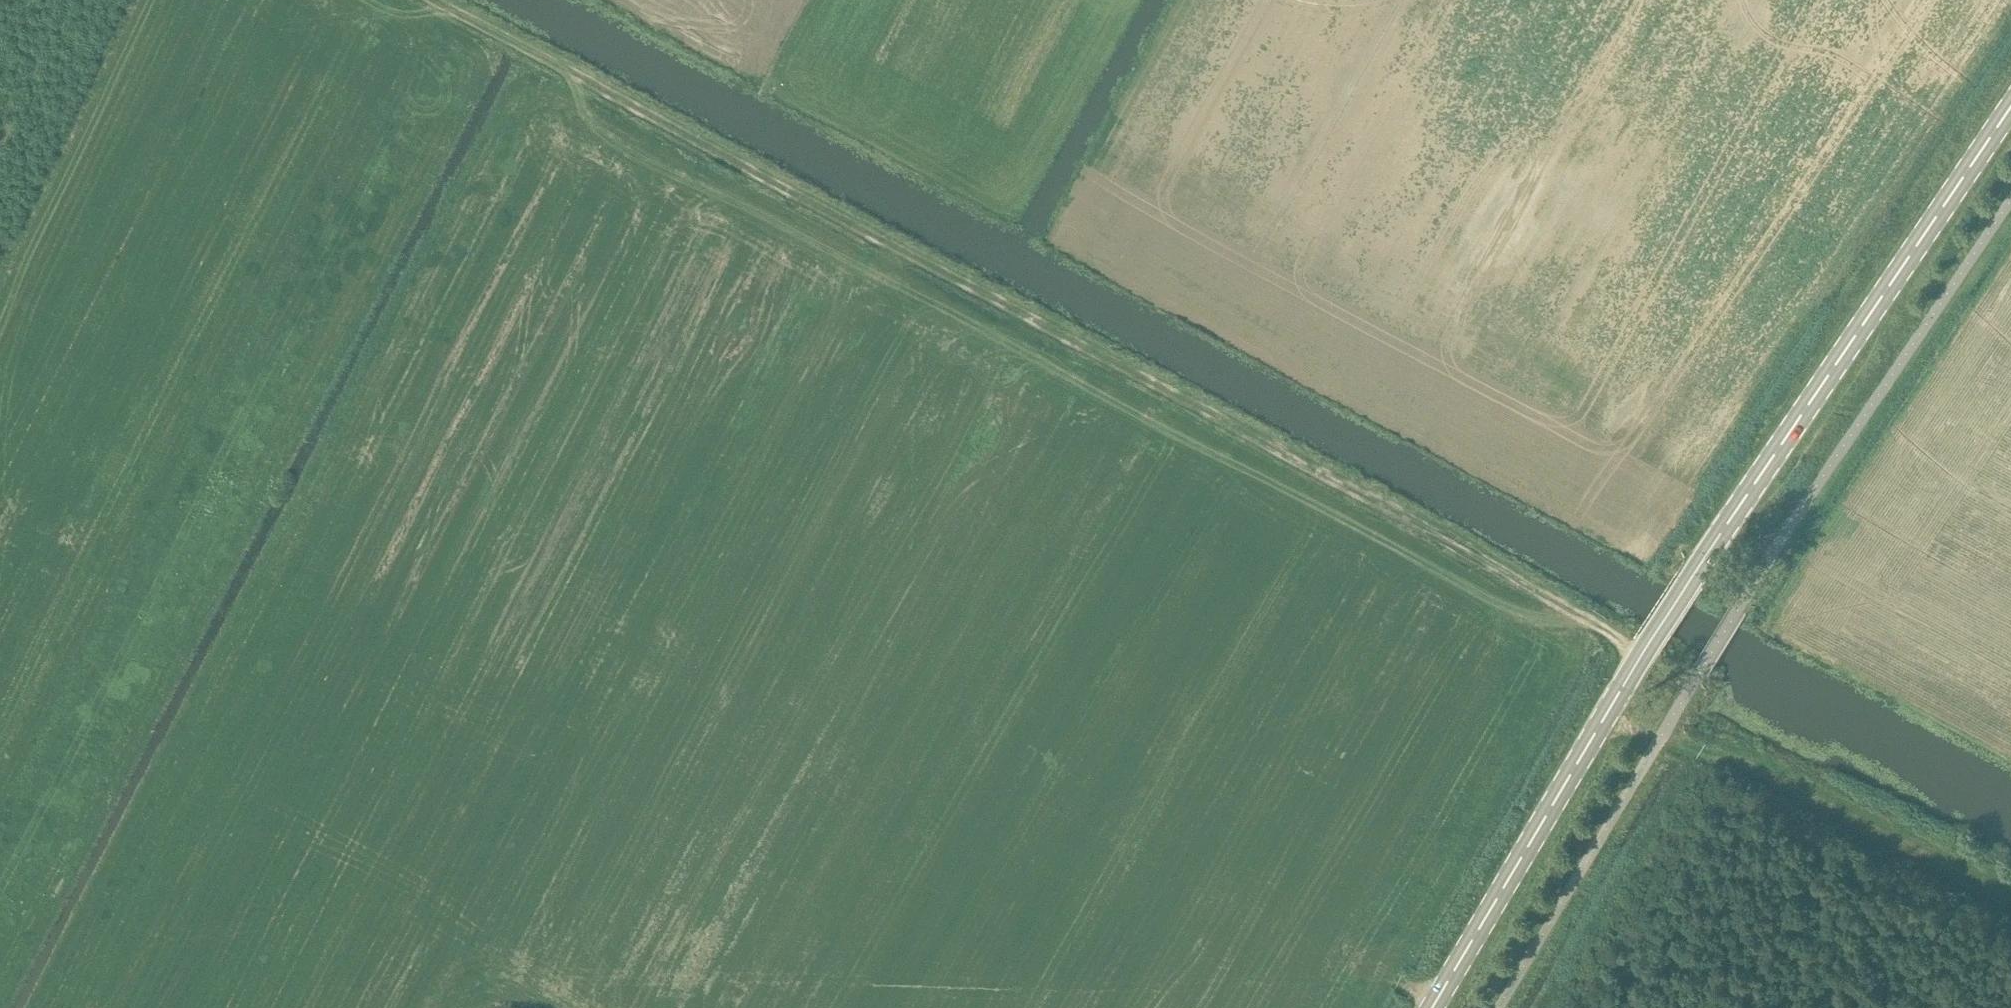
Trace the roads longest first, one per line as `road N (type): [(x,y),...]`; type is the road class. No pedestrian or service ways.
road 1 (tertiary): [(1431,1007),(1647,647),(2010,111)]

